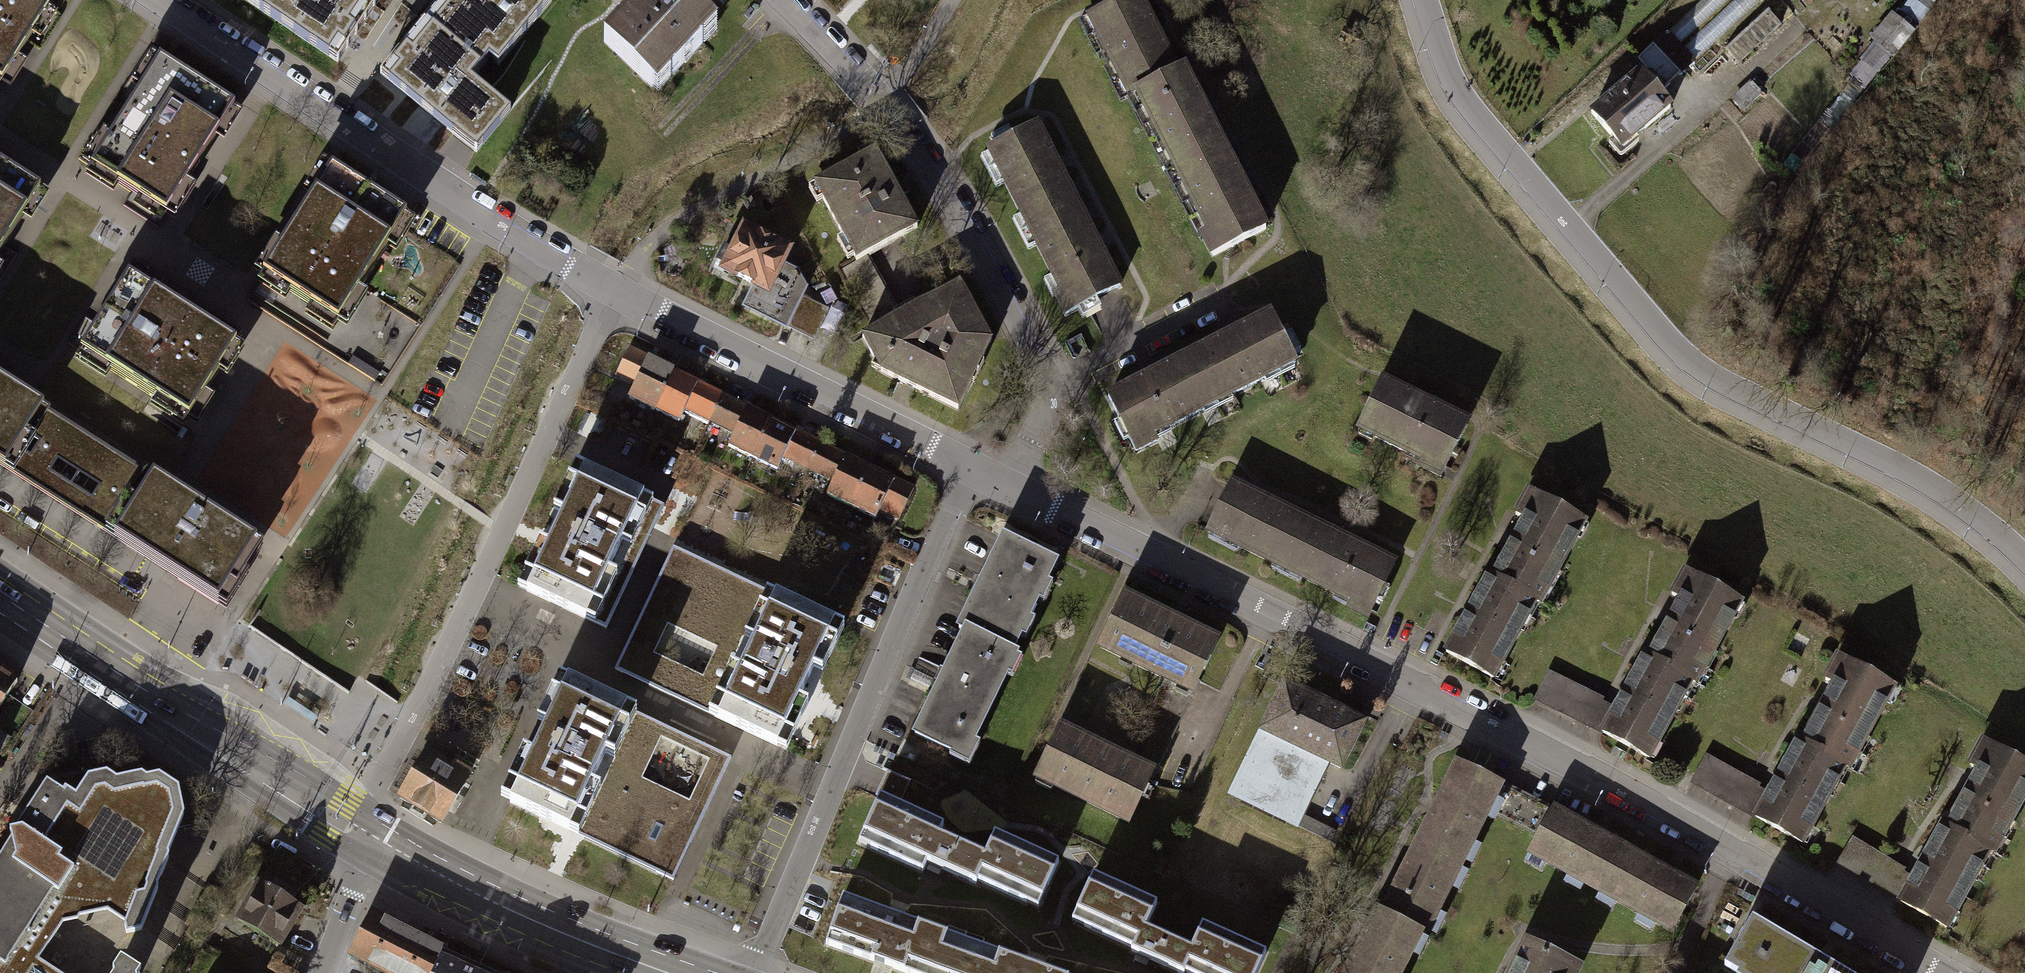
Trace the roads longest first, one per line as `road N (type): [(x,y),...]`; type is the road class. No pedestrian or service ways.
road 1 (residential): [(1006,485),(1274,612),(1497,731),(1621,784),(1941,972)]
road 2 (residential): [(1420,0),(1463,107),(1673,348),(1698,370),(1945,496),(2024,564)]
road 3 (residential): [(356,831),(616,292)]
road 4 (residential): [(784,0),(928,165),(1049,385),(1006,485)]
road 5 (residential): [(752,972),(969,467)]
road 6 (residential): [(616,292),(473,208),(161,0)]
road 7 (primary): [(356,831),(0,598)]
road 8 (residential): [(969,467),(616,292)]
road 9 (primary): [(670,972),(522,914),(373,840)]
road 10 (residential): [(373,840),(322,972)]

